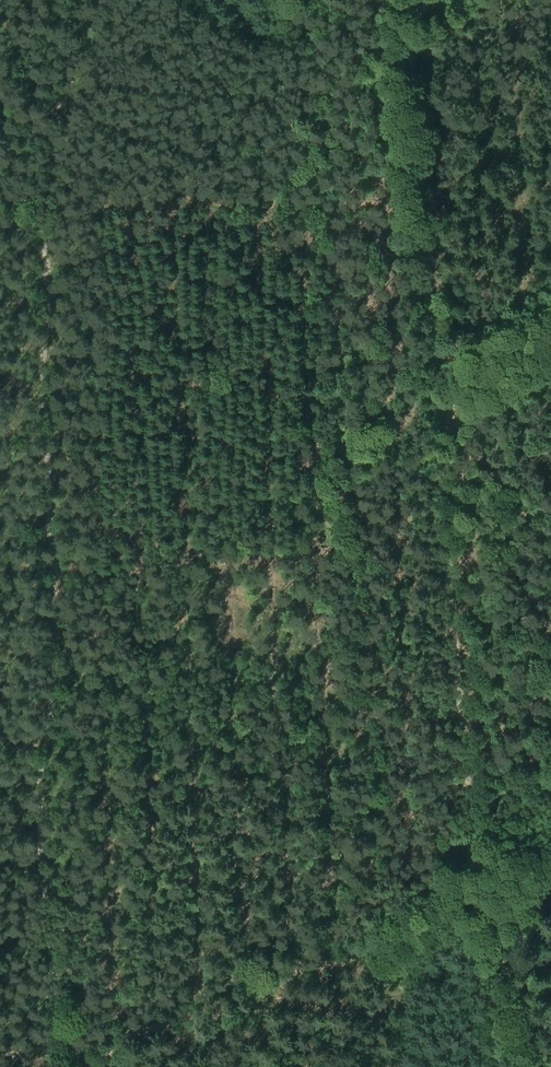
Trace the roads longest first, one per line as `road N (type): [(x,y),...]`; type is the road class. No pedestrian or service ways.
road 1 (track): [(0,234),(43,233),(53,622),(39,783),(53,963),(73,1044)]
road 2 (track): [(537,1066),(468,886),(433,415)]
road 3 (track): [(550,841),(341,953),(73,1044)]
road 4 (track): [(433,415),(410,66),(428,0)]
road 5 (track): [(433,415),(550,345)]

